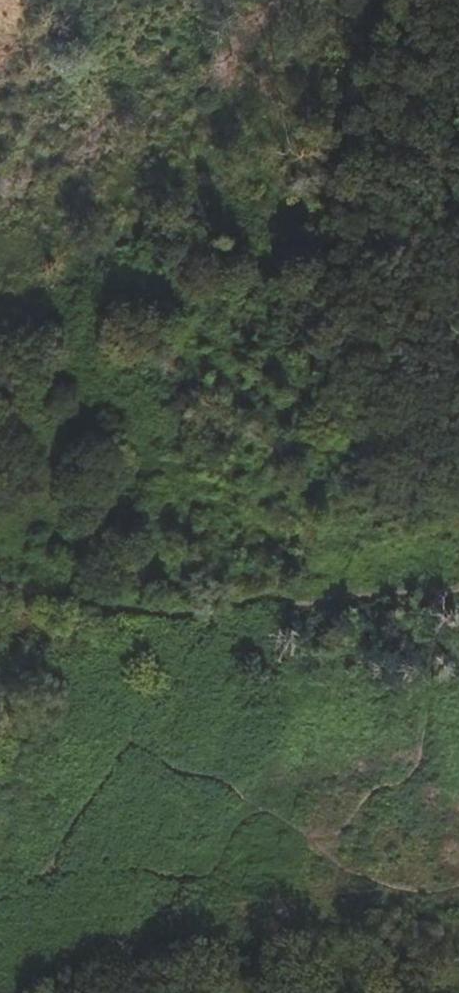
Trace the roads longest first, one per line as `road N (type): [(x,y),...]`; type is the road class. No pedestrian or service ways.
road 1 (track): [(458,586),(176,609),(81,600),(0,580)]

